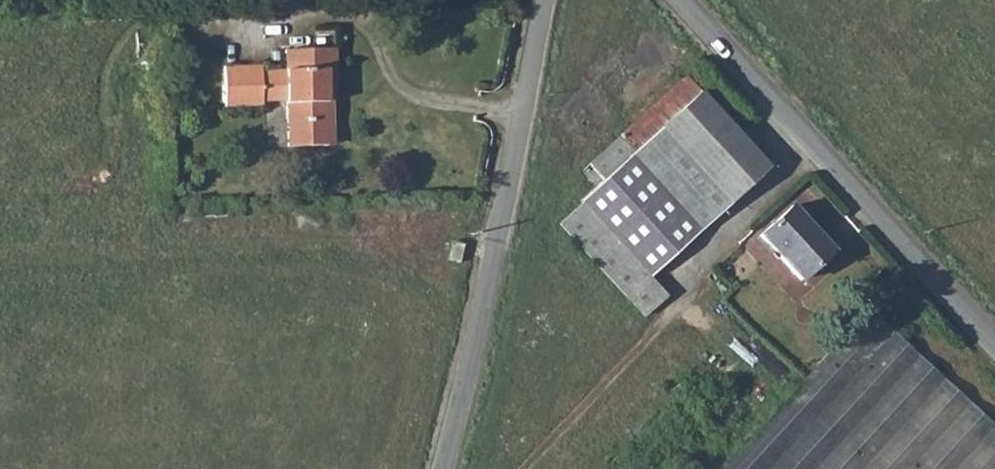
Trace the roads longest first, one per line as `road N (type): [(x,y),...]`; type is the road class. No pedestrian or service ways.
road 1 (tertiary): [(443,468),(545,0)]
road 2 (tertiary): [(677,0),(994,342)]
road 3 (track): [(810,145),(689,278),(685,313),(534,468)]

